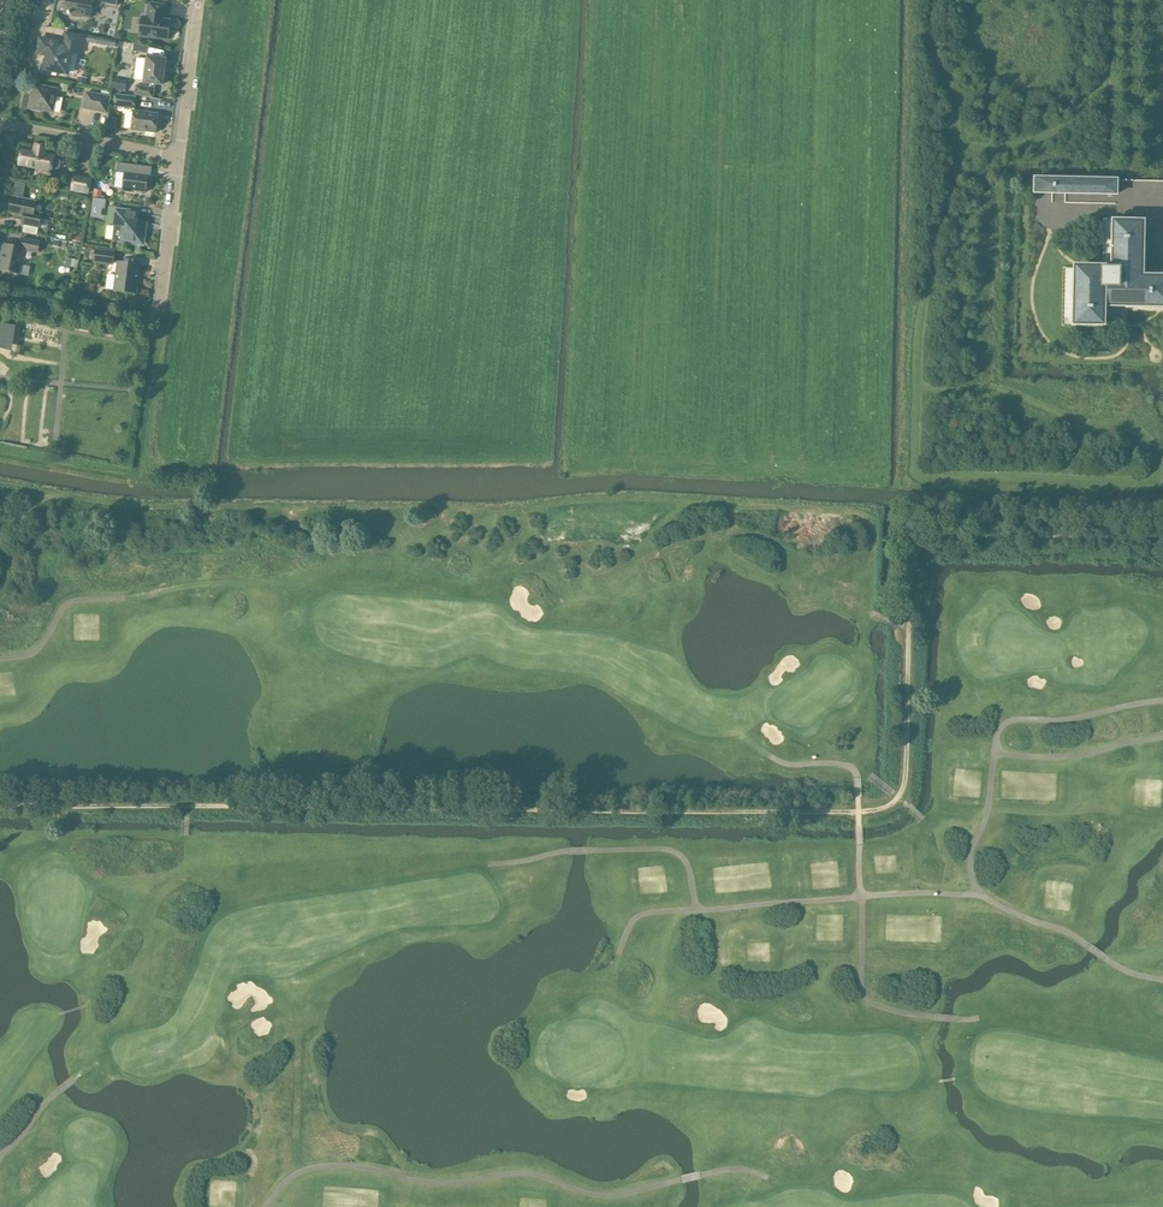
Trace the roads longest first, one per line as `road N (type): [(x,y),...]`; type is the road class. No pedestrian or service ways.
road 1 (residential): [(179,157),(0,123)]
road 2 (residential): [(179,157),(199,0)]
road 3 (residential): [(161,301),(179,157)]

